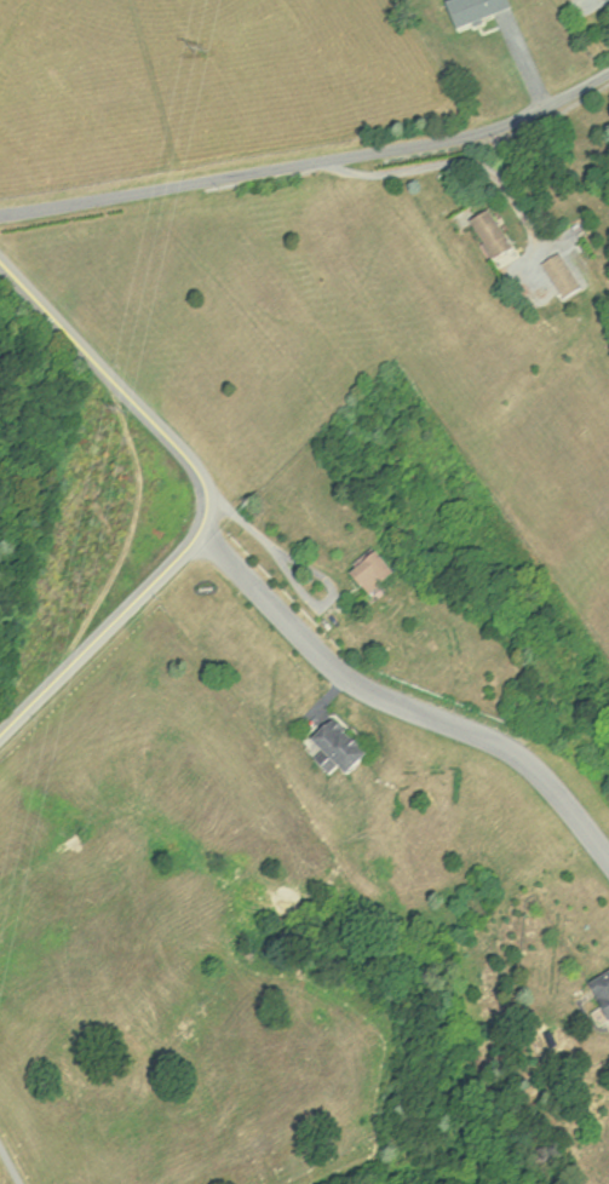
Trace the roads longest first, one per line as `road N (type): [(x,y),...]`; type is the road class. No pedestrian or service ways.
road 1 (residential): [(0,214),(513,126),(608,73)]
road 2 (residential): [(203,535),(327,659),(370,690),(533,760),(608,852)]
road 3 (tertiary): [(203,535),(211,490),(191,455),(0,260)]
road 4 (residential): [(0,733),(203,535)]

